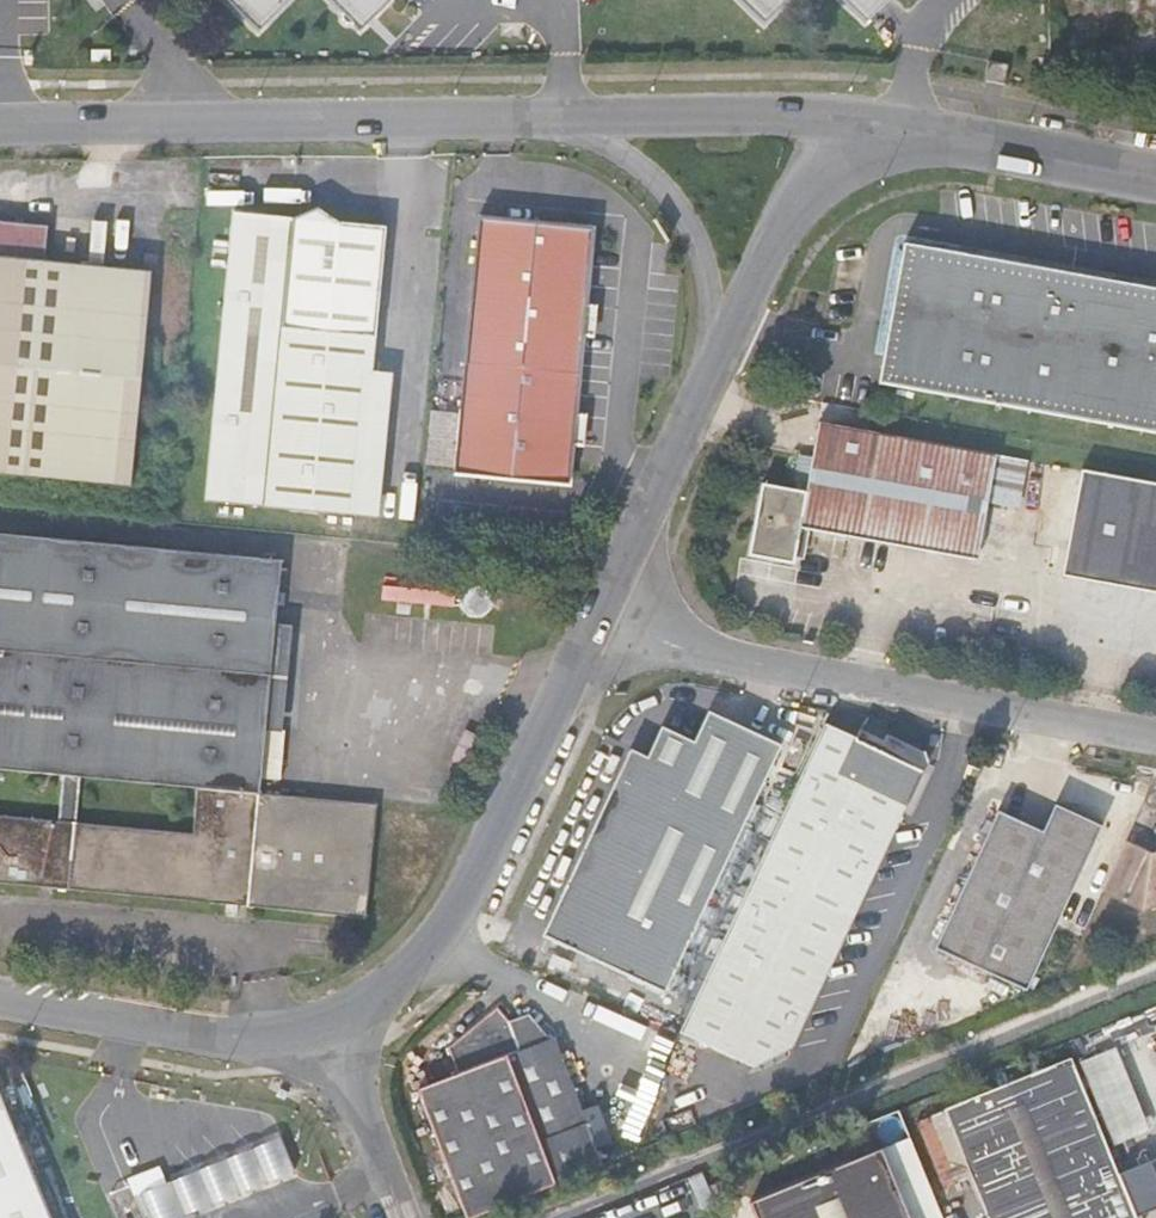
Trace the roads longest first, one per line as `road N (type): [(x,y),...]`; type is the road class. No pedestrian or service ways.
road 1 (unclassified): [(599,613),(714,666),(1155,742)]
road 2 (unclassified): [(565,118),(0,121)]
road 3 (unclassified): [(321,1036),(396,981),(448,910),(599,613)]
road 4 (unclassified): [(903,125),(806,115),(565,118)]
road 5 (unclassified): [(0,1013),(180,1048),(266,1050),(321,1036)]
road 6 (unclassified): [(565,118),(676,196),(709,277),(713,366)]
road 7 (unclassified): [(713,366),(812,206),(846,165),(903,125)]
road 8 (unclassified): [(599,613),(713,366)]
road 9 (unclassified): [(1155,173),(903,125)]
road 10 (unclassified): [(398,1217),(321,1036)]

